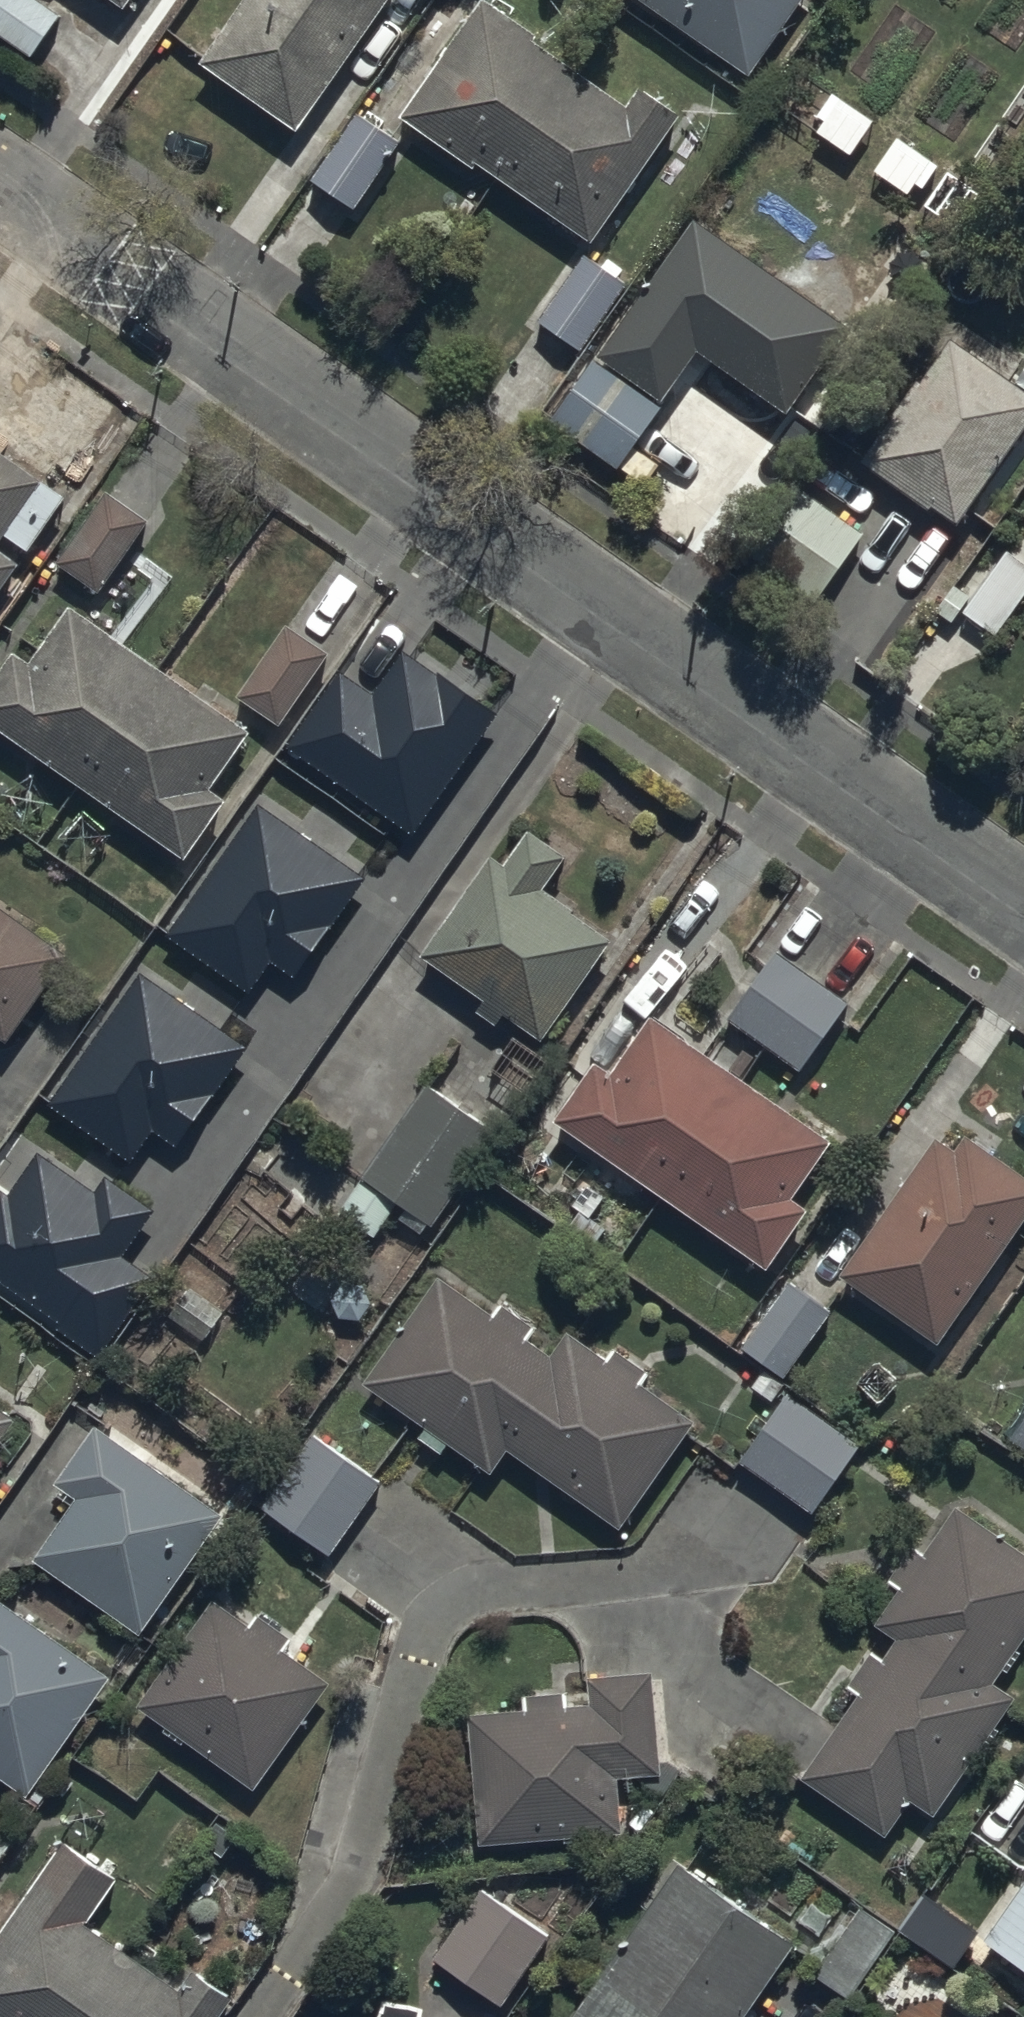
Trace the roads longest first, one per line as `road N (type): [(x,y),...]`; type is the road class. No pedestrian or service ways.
road 1 (residential): [(0,181),(1023,910)]

